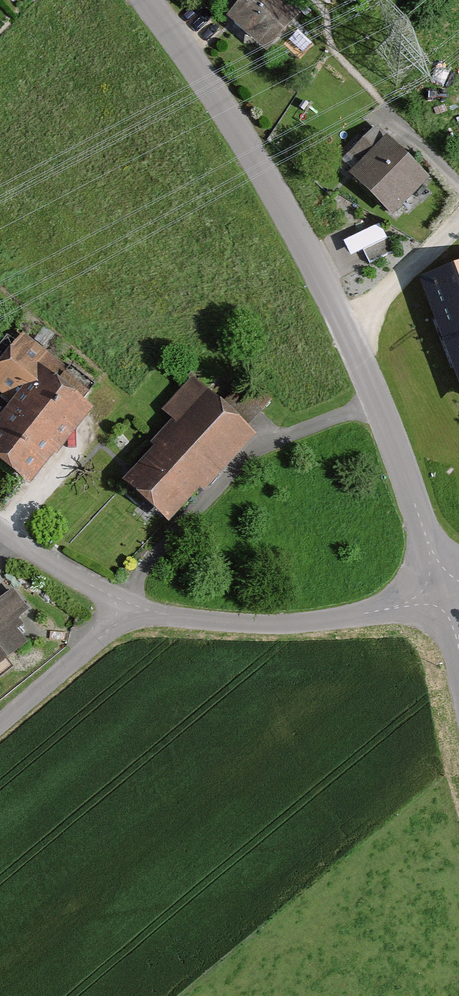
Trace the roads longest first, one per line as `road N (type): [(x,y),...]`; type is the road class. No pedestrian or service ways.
road 1 (unclassified): [(446,601),(346,338),(230,125),(142,0)]
road 2 (unclassified): [(128,605),(264,626),(446,601)]
road 3 (unclassified): [(128,605),(0,722)]
road 4 (unclassified): [(0,530),(128,605)]

